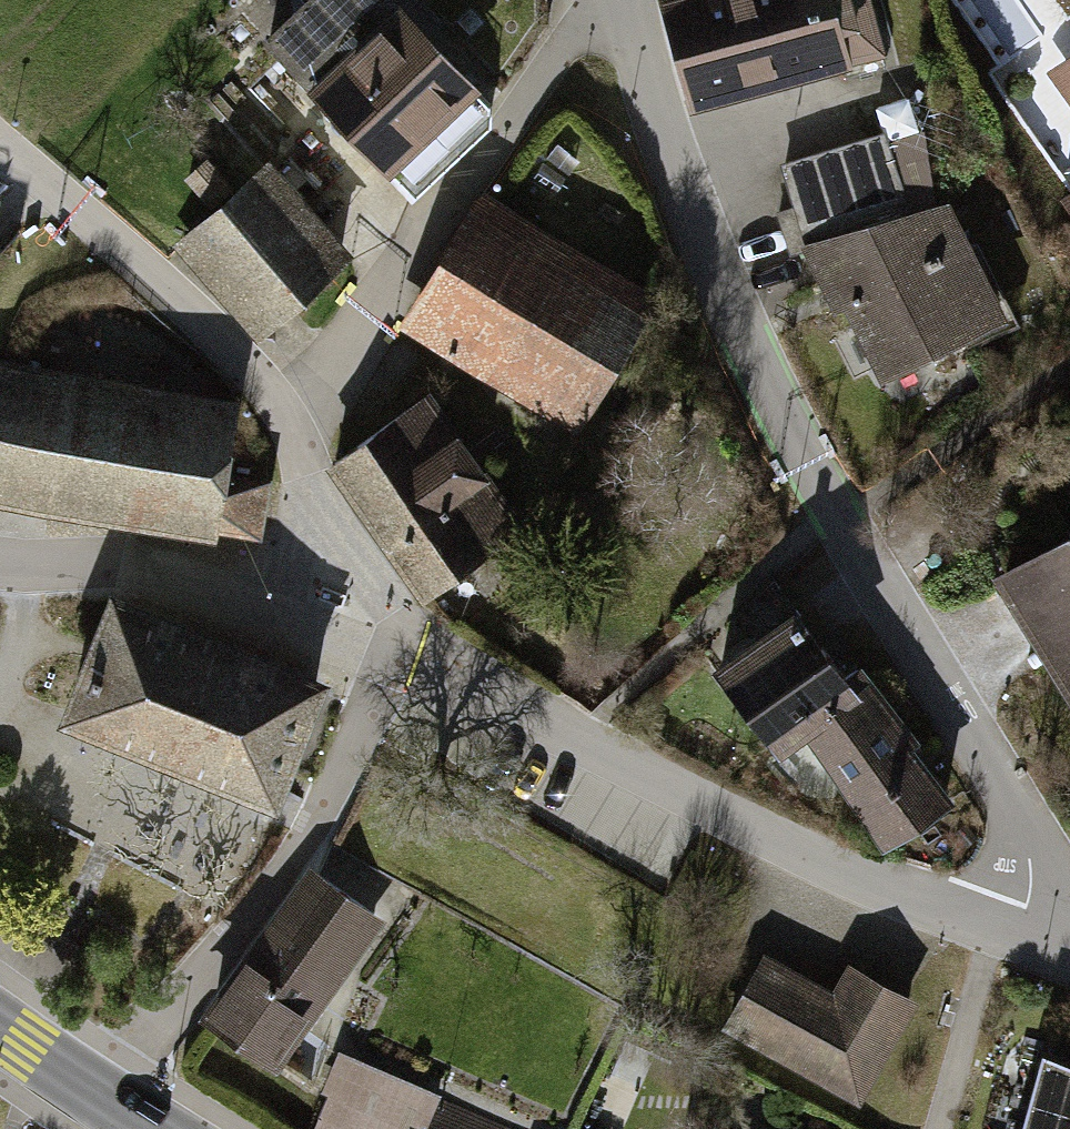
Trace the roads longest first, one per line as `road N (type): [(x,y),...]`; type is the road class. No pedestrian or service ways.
road 1 (residential): [(1032,939),(1029,855),(1010,797),(786,419),(718,279),(622,0)]
road 2 (residential): [(1032,939),(578,741),(395,639)]
road 3 (unclassified): [(77,1085),(210,959),(316,823),(395,639)]
road 4 (residential): [(395,639),(122,570),(0,560)]
road 5 (track): [(0,143),(189,309),(279,406)]

